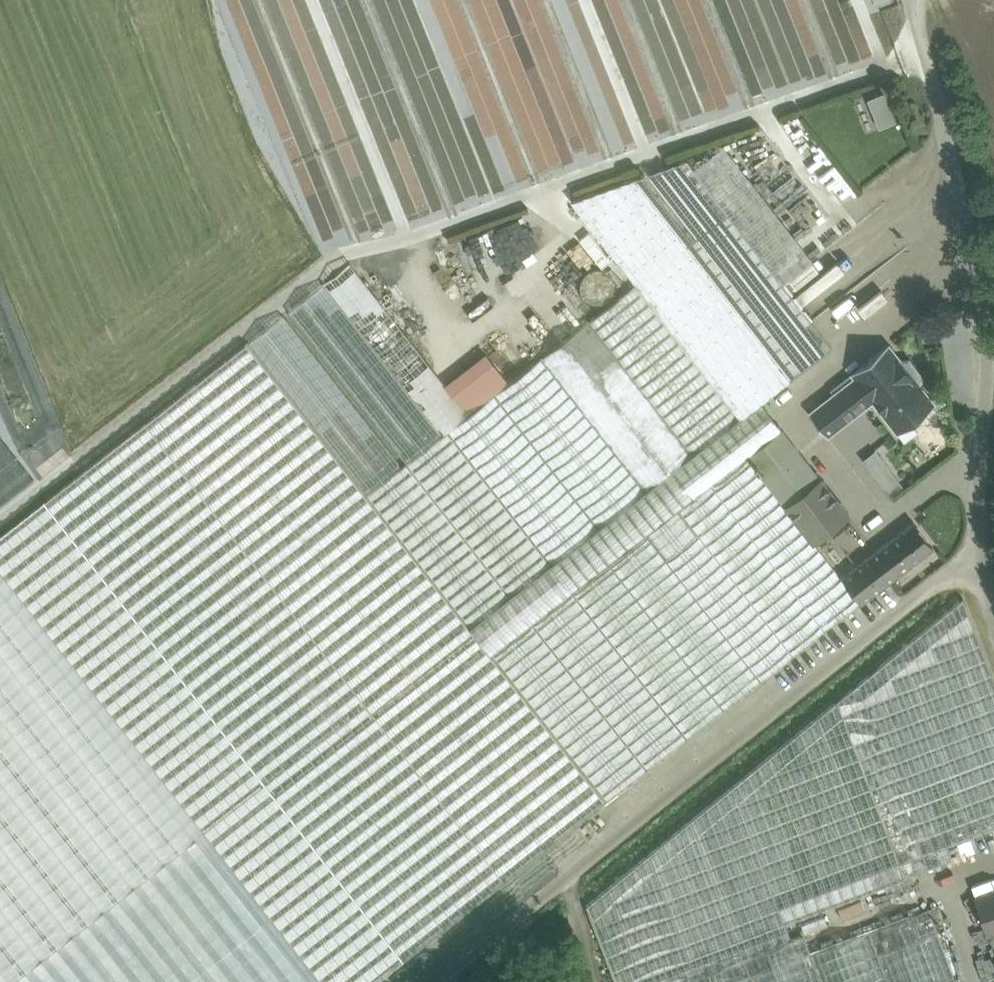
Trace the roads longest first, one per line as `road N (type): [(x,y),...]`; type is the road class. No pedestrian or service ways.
road 1 (unclassified): [(973,552),(441,981)]
road 2 (unclassified): [(906,0),(975,242),(987,410),(973,552)]

